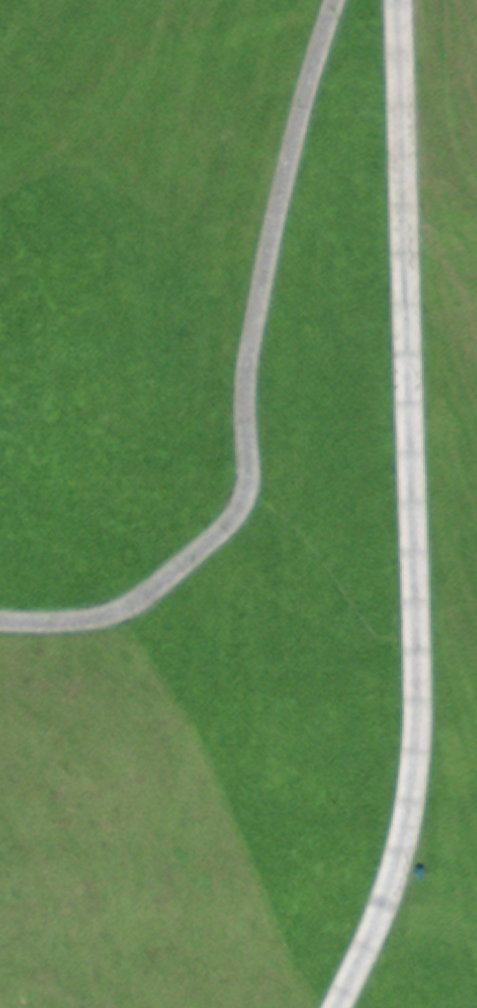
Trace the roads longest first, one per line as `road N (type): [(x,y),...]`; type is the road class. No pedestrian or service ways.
road 1 (unclassified): [(397,0),(423,752),(376,916),(330,1007)]
road 2 (track): [(334,0),(250,318),(243,484),(228,525),(179,568),(102,613),(0,621)]

